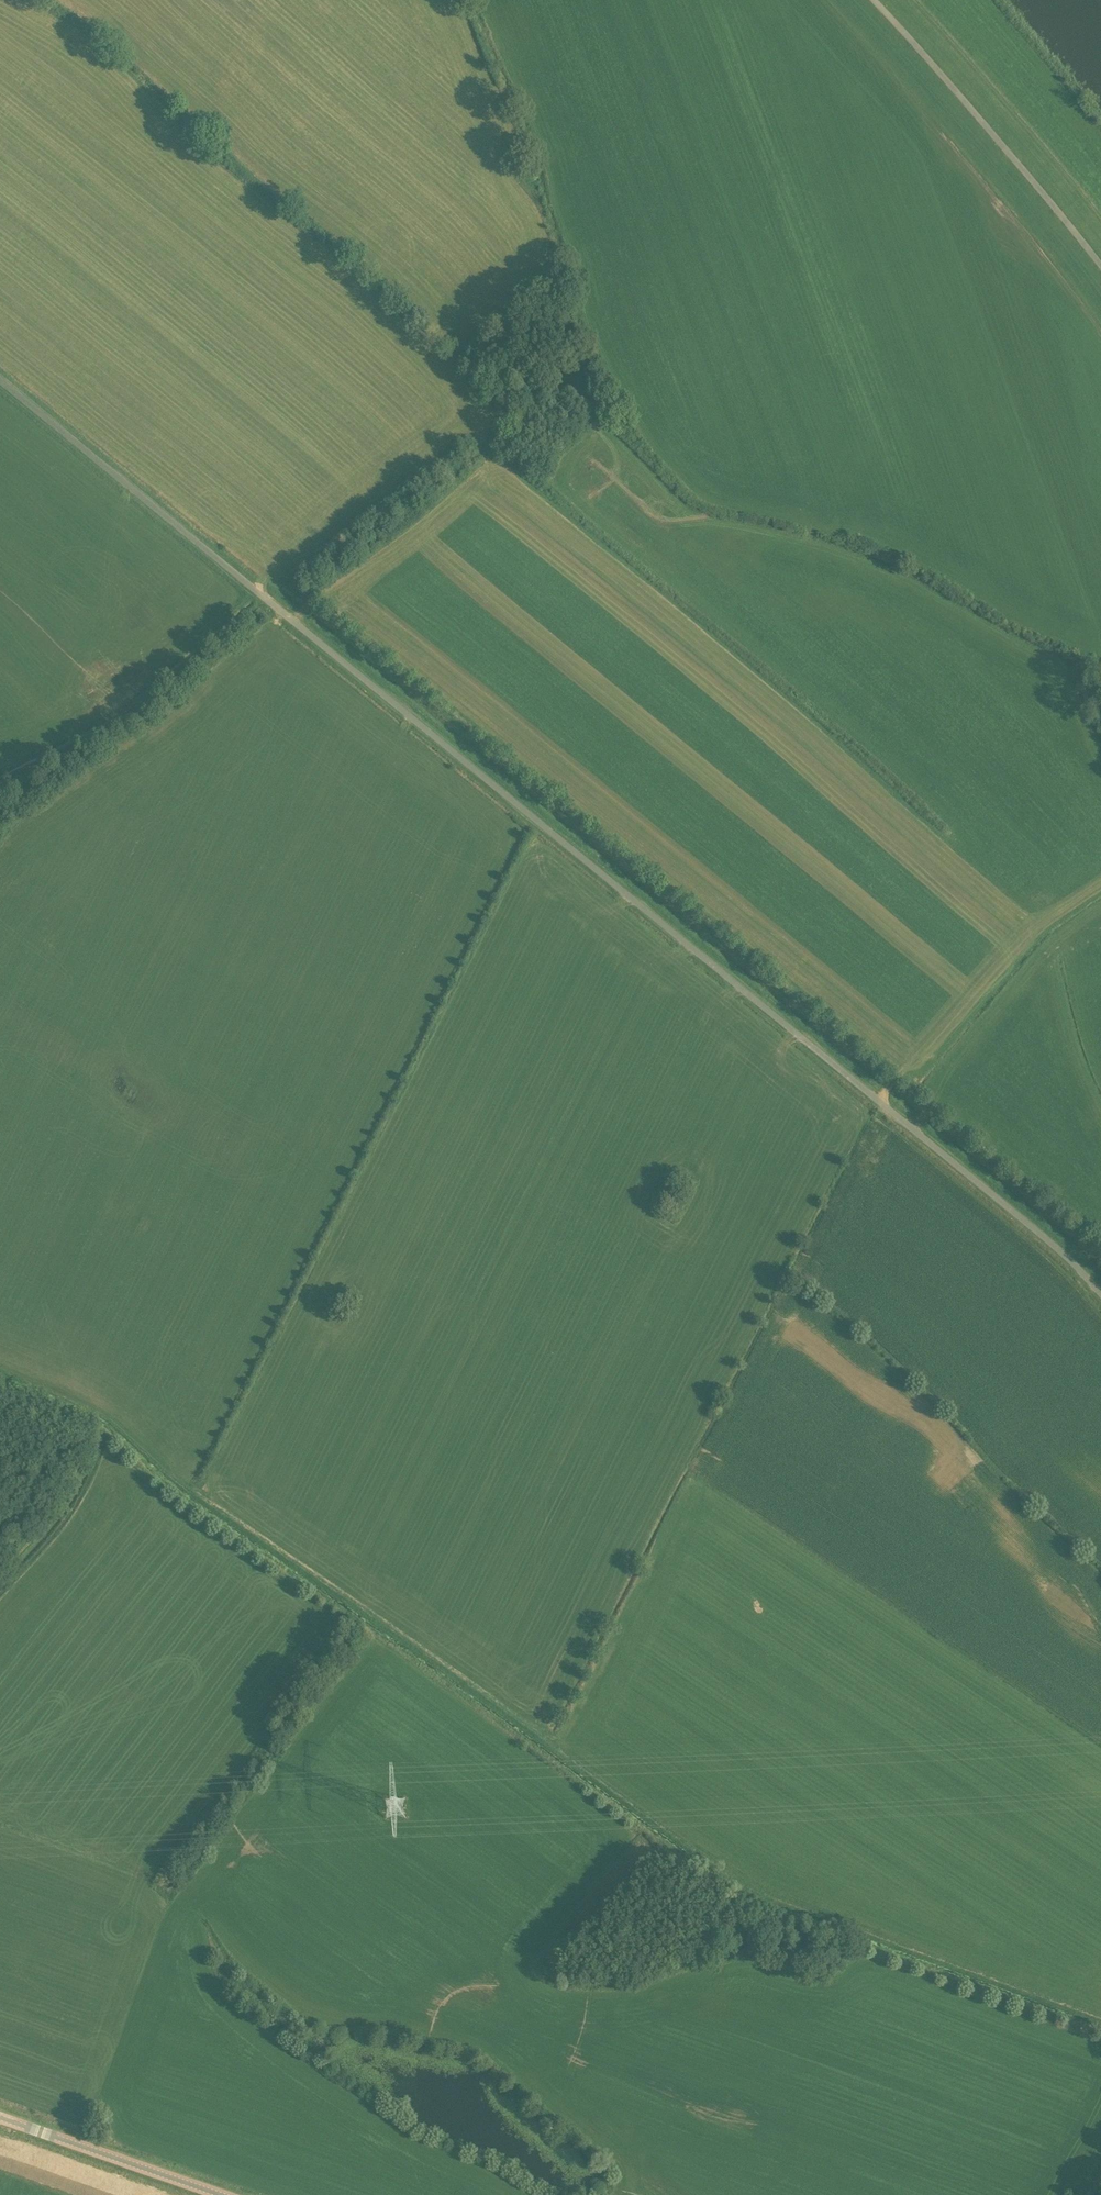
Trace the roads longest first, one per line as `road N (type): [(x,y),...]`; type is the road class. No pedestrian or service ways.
road 1 (unclassified): [(1100,1295),(1074,1262),(0,378)]
road 2 (tertiary): [(222,2194),(0,2118)]

